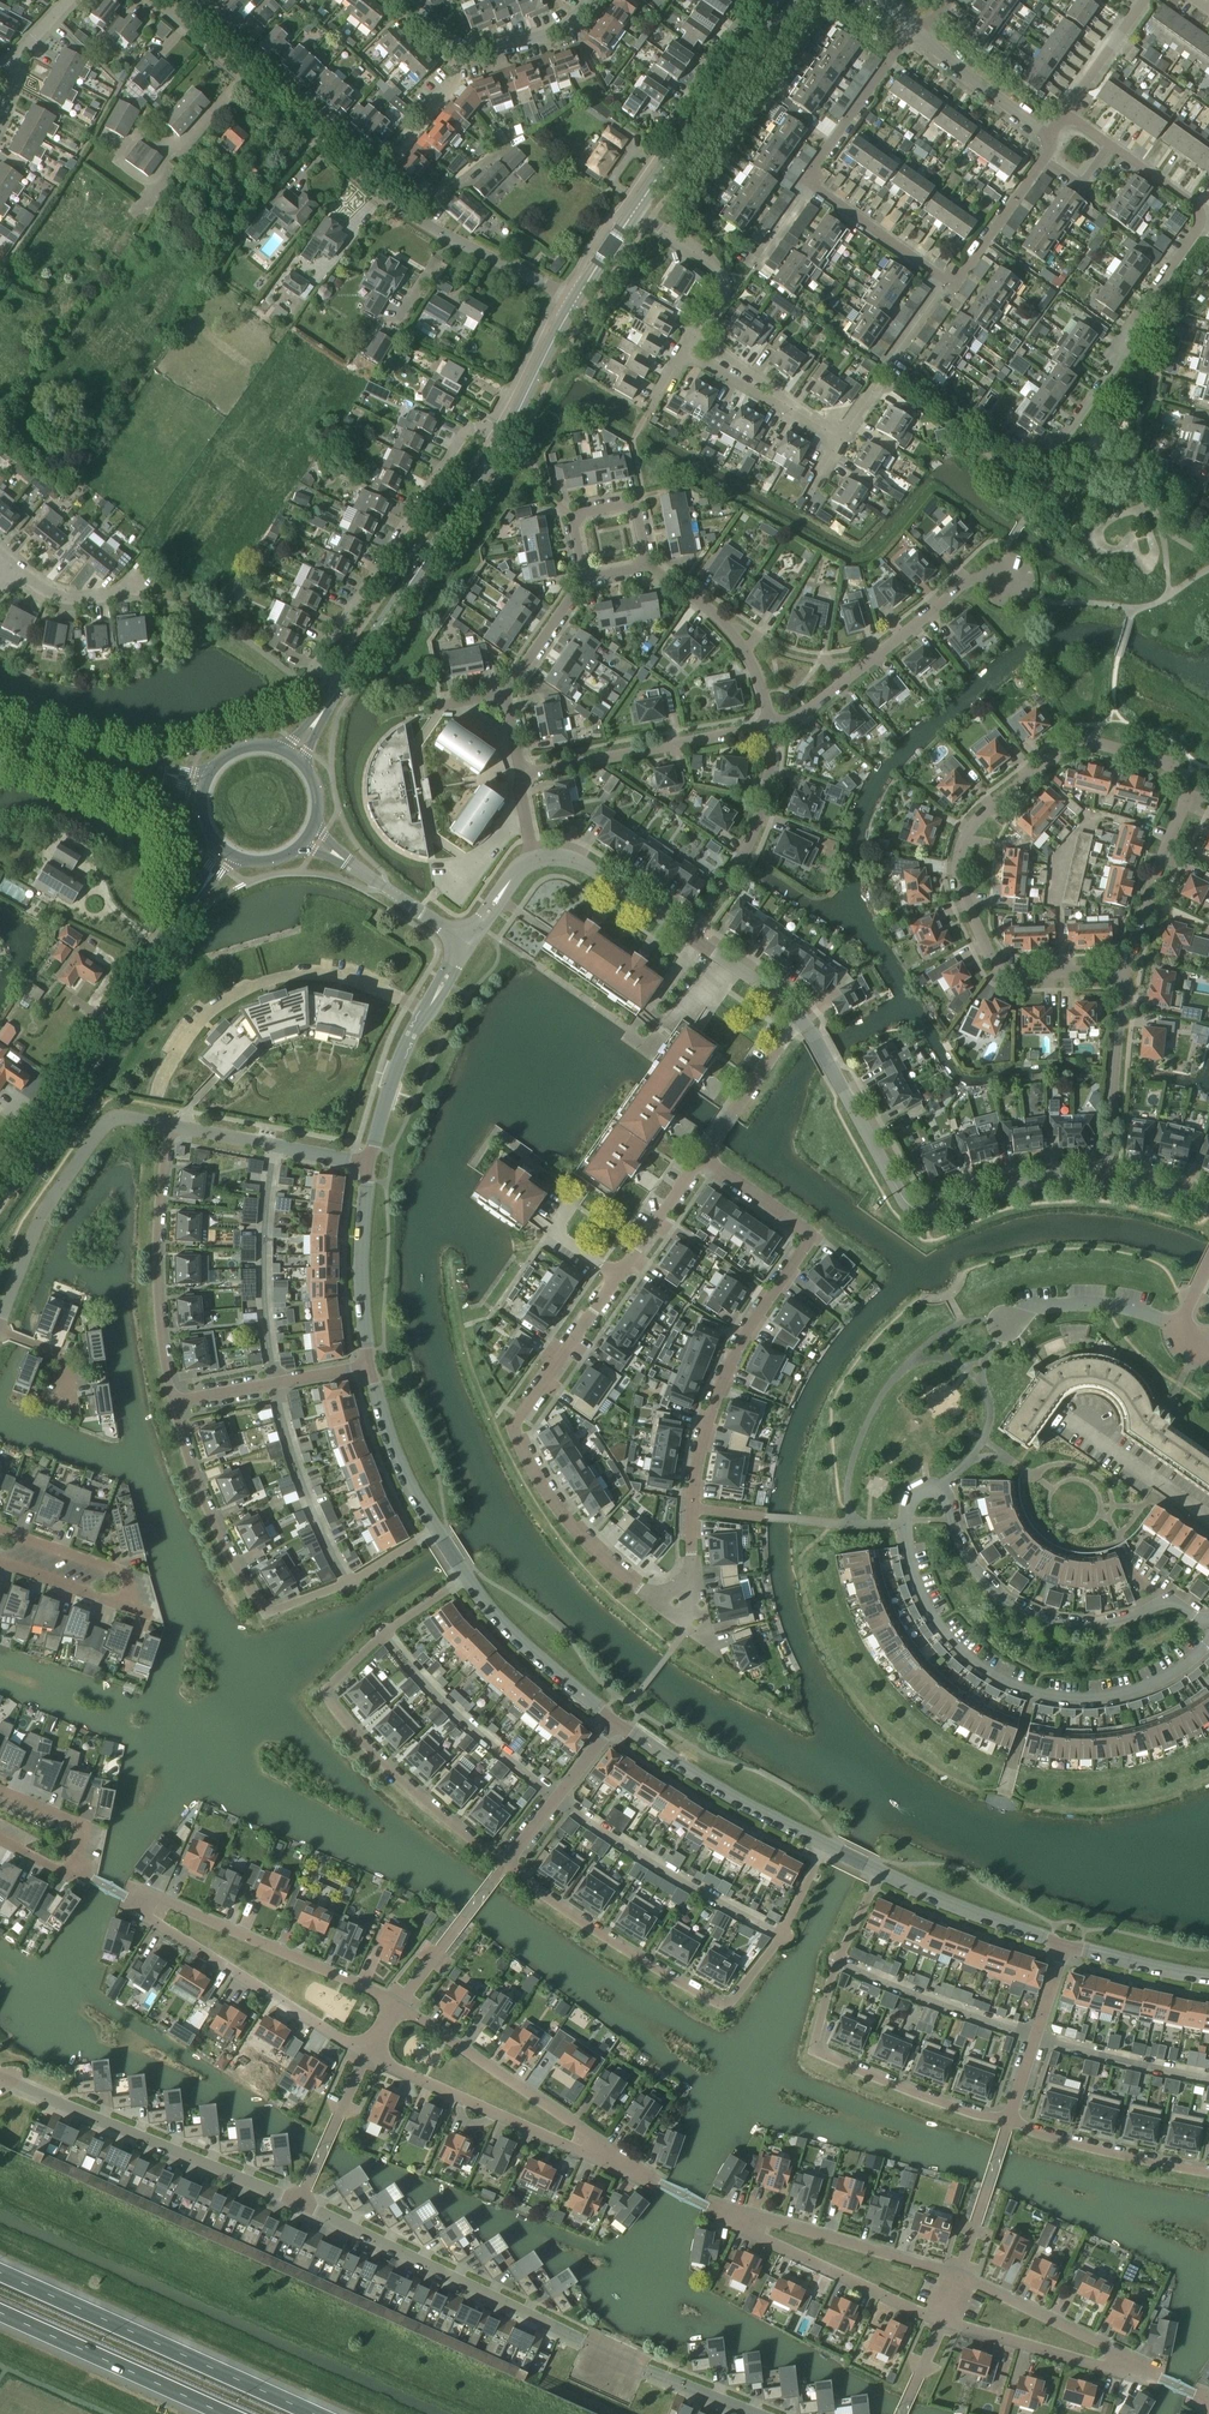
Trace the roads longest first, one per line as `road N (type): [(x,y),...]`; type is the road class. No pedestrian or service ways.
road 1 (residential): [(616,1277),(516,1428),(577,1530),(621,1574),(647,1591),(665,1592),(689,1570),(713,1406),(759,1313),(806,1245),(804,1228),(703,1157)]
road 2 (residential): [(1208,1620),(1175,1599),(1116,1624),(1038,1617),(1011,1603),(972,1565),(937,1490),(914,1498),(908,1511),(908,1549),(926,1607),(963,1653),(1006,1683),(1063,1699),(1118,1695),(1174,1673),(1208,1642)]
road 3 (residential): [(1125,976),(998,973),(968,913),(959,856),(981,815),(1083,743),(1170,766),(1182,777)]
road 4 (residential): [(577,299),(428,224),(157,0)]
road 5 (residential): [(758,2413),(647,2370),(301,2202)]
road 6 (residential): [(506,1864),(730,2009),(783,1934),(824,1846)]
road 7 (residential): [(506,1864),(393,1772),(323,1694),(386,1631),(466,1578)]
road 8 (residential): [(173,1408),(211,1523),(261,1615),(353,1585),(437,1534)]
road 9 (residential): [(1106,1178),(1033,1183),(938,1211),(912,1207),(801,1017)]
road 10 (residential): [(1010,2119),(979,2115),(813,2050),(836,1958),(878,1871)]
road 11 (residential): [(1073,429),(1201,220),(1194,204),(1109,146)]
road 12 (residential): [(953,284),(810,184),(915,30)]
road 13 (tertiary): [(0,1188),(199,894)]
road 14 (residential): [(343,682),(316,664),(466,434),(479,429),(503,441)]
road 15 (motorway): [(313,2413),(0,2273)]
road 16 (residential): [(301,2202),(0,2077)]
road 17 (residential): [(160,1091),(207,1014),(273,978),(366,985),(425,1010)]
road 18 (residential): [(367,2053),(654,2181)]
road 19 (residential): [(398,2004),(654,2181)]
road 20 (residential): [(0,1530),(130,1576),(121,1608),(0,1565)]
road 21 (residential): [(0,1325),(42,1221),(103,1126),(128,1117),(170,1125)]
road 22 (tertiary): [(343,682),(503,441)]
road 23 (residential): [(131,1900),(172,1903),(398,2004)]
road 24 (residential): [(173,1408),(153,1293),(170,1125)]
road 25 (residential): [(1005,580),(967,583),(799,717),(769,729)]
road 26 (residential): [(131,1900),(367,2053)]
road 27 (residential): [(715,2212),(961,2277)]
road 28 (residential): [(715,2212),(943,2321)]
road 29 (residential): [(769,729),(524,776)]
road 30 (residential): [(824,1846),(616,1721)]
road 31 (motorway): [(0,2315),(219,2413)]
road 32 (residential): [(15,568),(45,592),(71,599),(129,590),(194,500)]
road 33 (residential): [(769,729),(759,821),(690,936)]
road 34 (residential): [(30,347),(204,486)]
road 35 (residential): [(265,398),(91,266)]
road 36 (residential): [(644,566),(732,631),(762,687),(769,729)]
road 37 (residential): [(943,2321),(1150,2377)]
road 38 (residential): [(961,2277),(1105,2346),(1150,2377)]
road 39 (residential): [(1182,777),(1186,797),(1125,976)]
road 40 (residential): [(616,1721),(496,1621),(466,1578)]
road 41 (residential): [(1010,2119),(1038,2133),(1208,2172)]
road 42 (residential): [(371,1368),(362,1281),(371,1164)]
road 43 (residential): [(170,1125),(371,1164)]
road 44 (tertiary): [(637,208),(751,40)]
road 45 (residential): [(1106,1178),(1125,976)]
road 46 (residential): [(173,1408),(371,1368)]
road 47 (residential): [(878,1871),(1065,1946)]
road 48 (residential): [(1180,1329),(1098,1305),(1045,1308),(1002,1322)]
road 49 (residential): [(1208,1519),(1059,1413)]
road 50 (residential): [(692,344),(720,301),(717,273),(637,208)]
road 51 (residential): [(1010,2119),(1065,1946)]
road 52 (residential): [(506,1864),(616,1721)]
road 53 (residential): [(437,1534),(397,1461),(371,1368)]
road 54 (residential): [(582,578),(575,527),(585,515),(635,506),(644,566)]
road 55 (residential): [(690,936),(571,860),(535,860)]
road 56 (residential): [(398,2004),(506,1864)]
road 57 (residential): [(841,439),(692,344)]
road 58 (residential): [(1048,140),(915,30)]
road 59 (residential): [(164,774),(0,724)]
road 60 (residential): [(703,1157),(801,1017)]
road 61 (residential): [(961,2277),(1010,2119)]
road 62 (residential): [(371,1164),(401,1056),(425,1010)]
road 63 (residential): [(301,2202),(367,2053)]
road 64 (tertiary): [(503,441),(577,299)]
road 65 (residential): [(953,284),(1045,160)]
road 66 (residential): [(616,1277),(703,1157)]
road 67 (residential): [(1065,1946),(1208,1975)]
road 68 (residential): [(0,1791),(85,1826),(71,1877)]
road 69 (unclassified): [(464,947),(348,862)]
road 70 (residential): [(505,693),(582,578)]
road 71 (residential): [(471,50),(561,31),(595,0)]
road 72 (residential): [(1066,113),(1145,0)]
road 73 (residential): [(801,1017),(690,936)]
road 74 (residential): [(395,152),(472,63),(471,50)]
road 75 (residential): [(520,794),(515,826),(446,887)]
road 76 (residential): [(881,385),(953,284)]
road 77 (residential): [(588,1187),(561,1233),(616,1277)]

